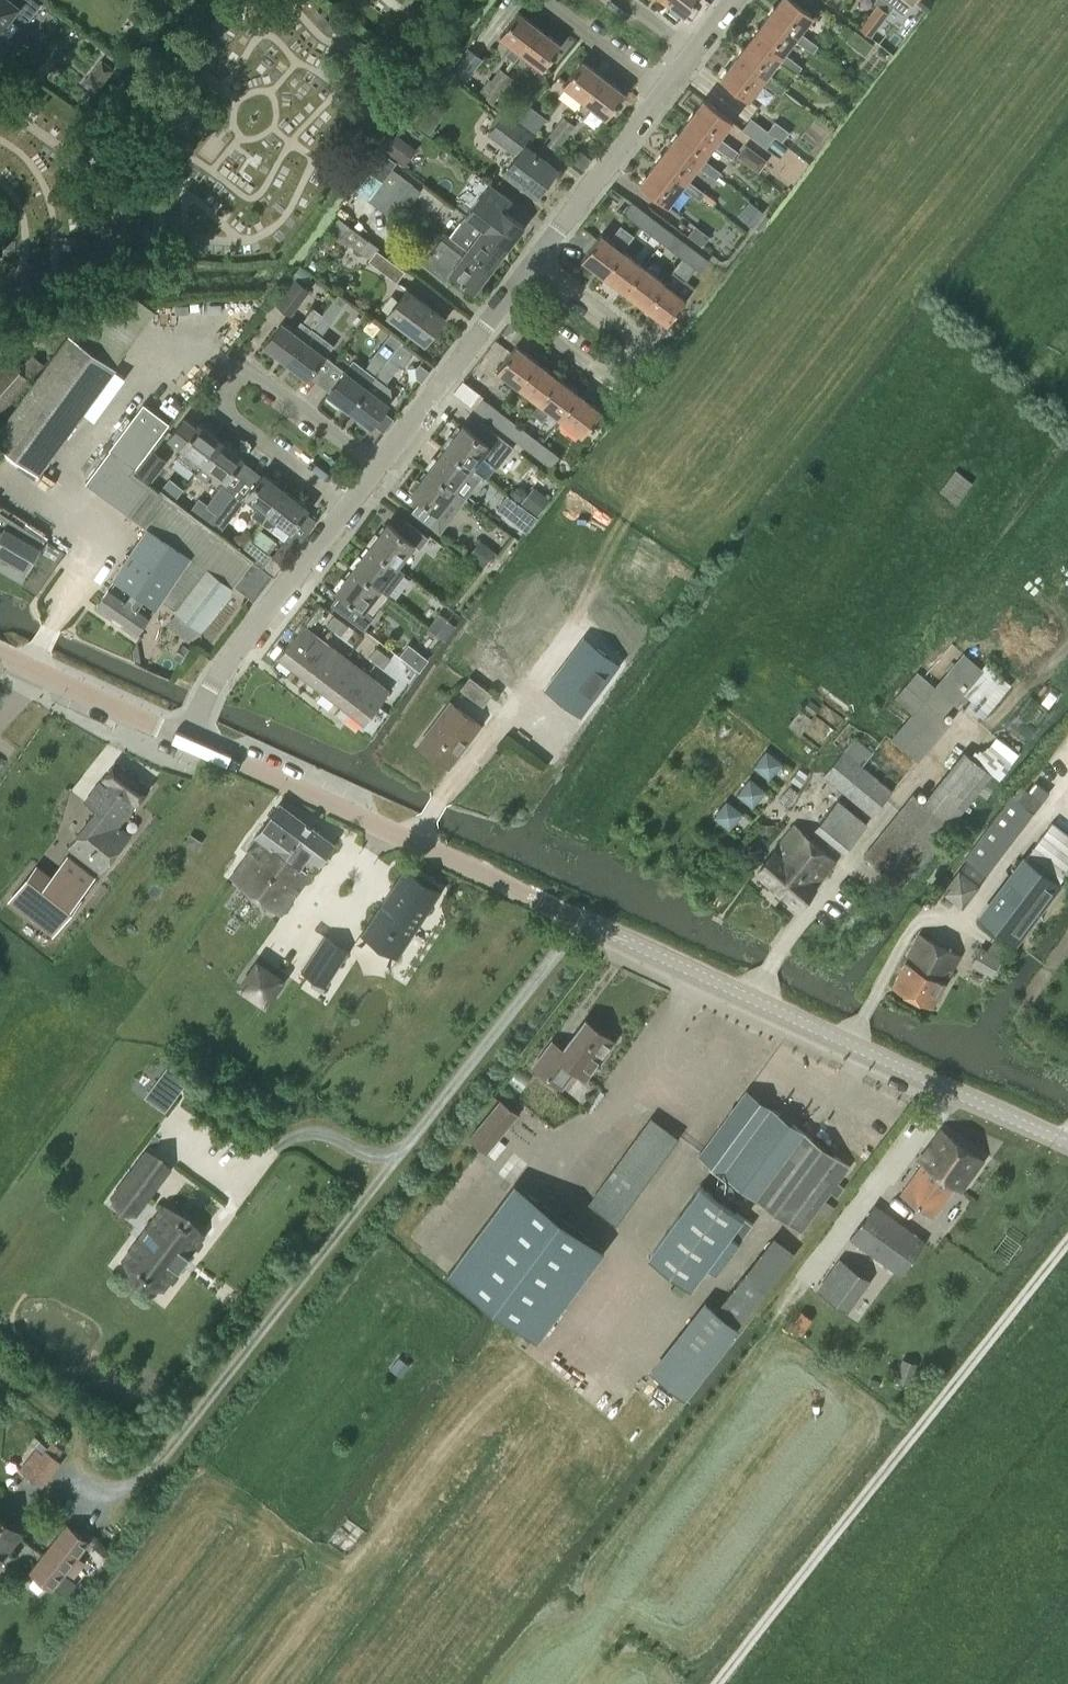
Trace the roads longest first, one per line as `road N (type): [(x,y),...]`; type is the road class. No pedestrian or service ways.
road 1 (tertiary): [(1067,1143),(185,737)]
road 2 (residential): [(350,502),(215,403),(244,363),(380,463)]
road 3 (residential): [(185,737),(210,684),(350,502)]
road 4 (residential): [(537,261),(632,331),(601,373),(507,303)]
road 5 (residential): [(537,261),(663,90)]
road 6 (residential): [(380,463),(507,303)]
road 7 (tertiary): [(185,737),(0,652)]
road 8 (residential): [(543,0),(663,90)]

